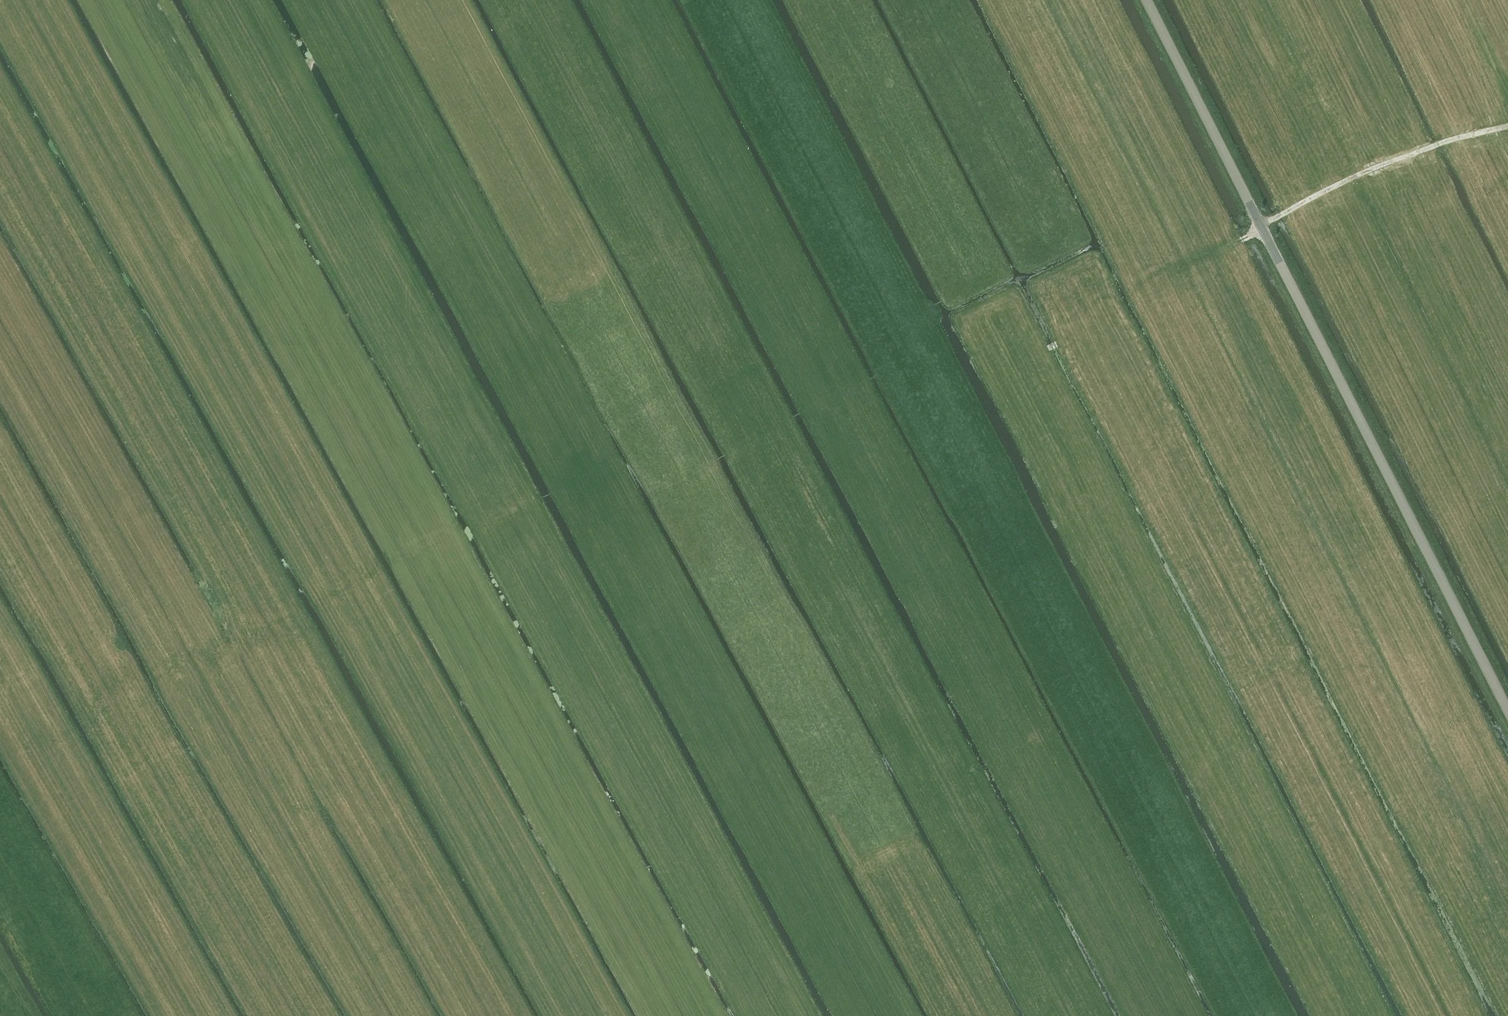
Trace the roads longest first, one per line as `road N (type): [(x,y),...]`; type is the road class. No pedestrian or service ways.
road 1 (unclassified): [(1507,710),(1147,0)]
road 2 (track): [(1261,224),(1372,169),(1507,126)]

